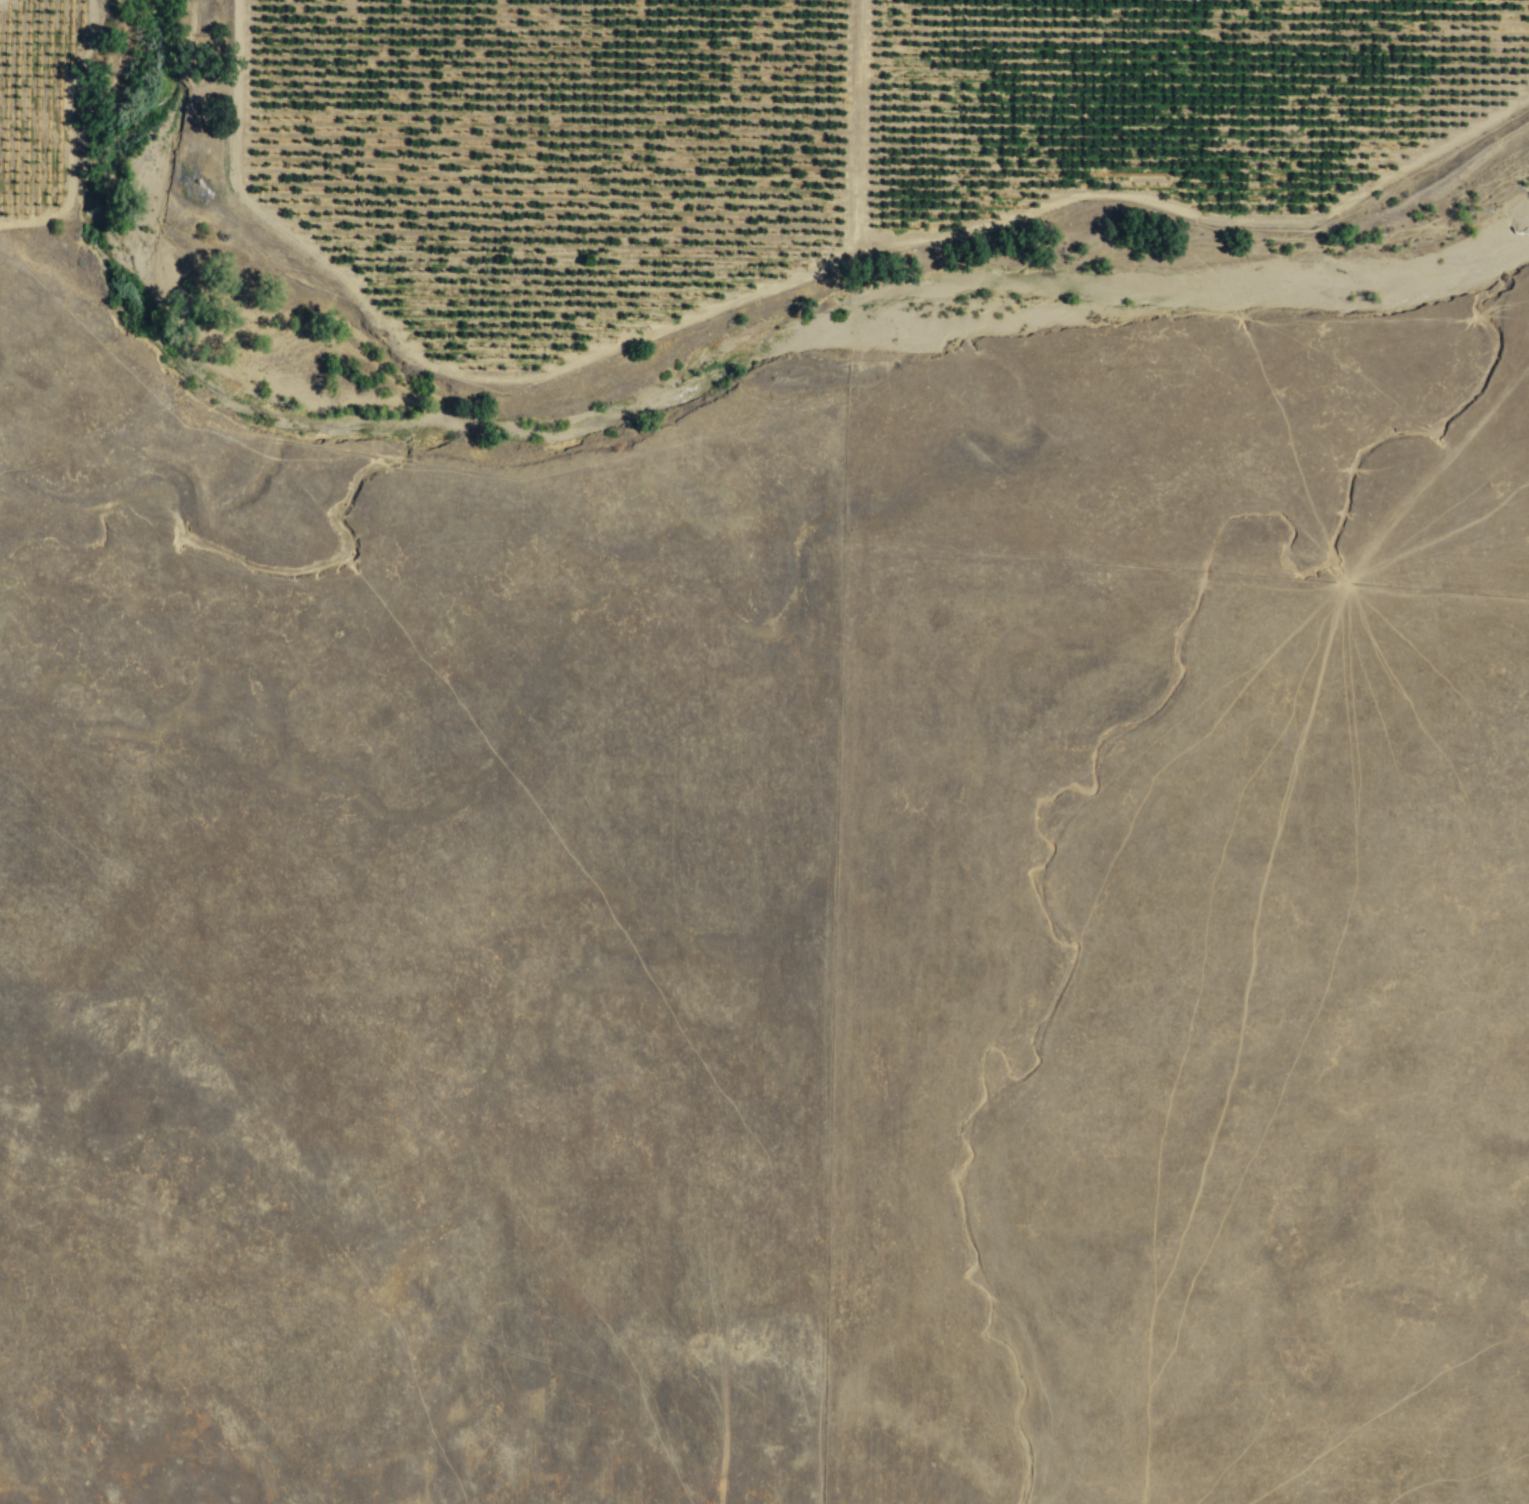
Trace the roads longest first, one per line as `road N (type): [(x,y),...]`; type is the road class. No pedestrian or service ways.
road 1 (track): [(1528,325),(1492,403),(1328,590),(952,571)]
road 2 (track): [(721,1503),(737,1151),(773,970)]

